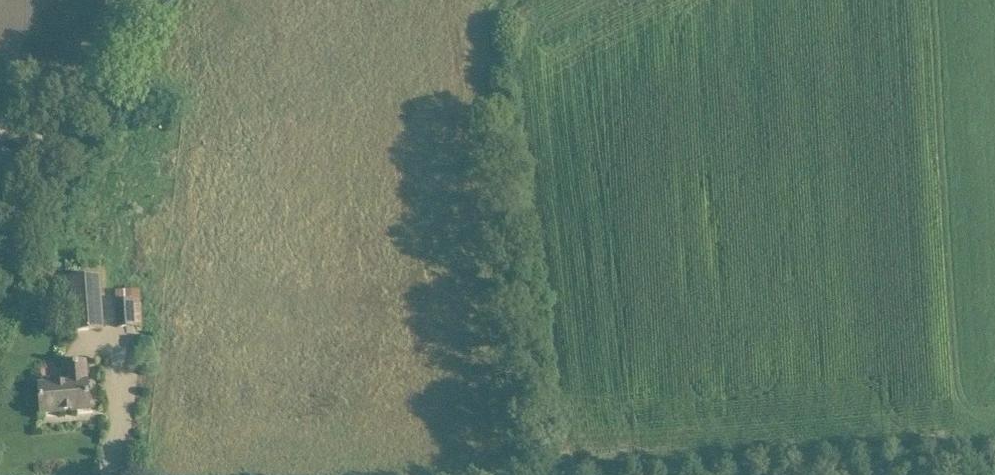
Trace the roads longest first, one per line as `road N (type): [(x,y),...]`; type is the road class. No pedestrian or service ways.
road 1 (unclassified): [(0,284),(152,0)]

